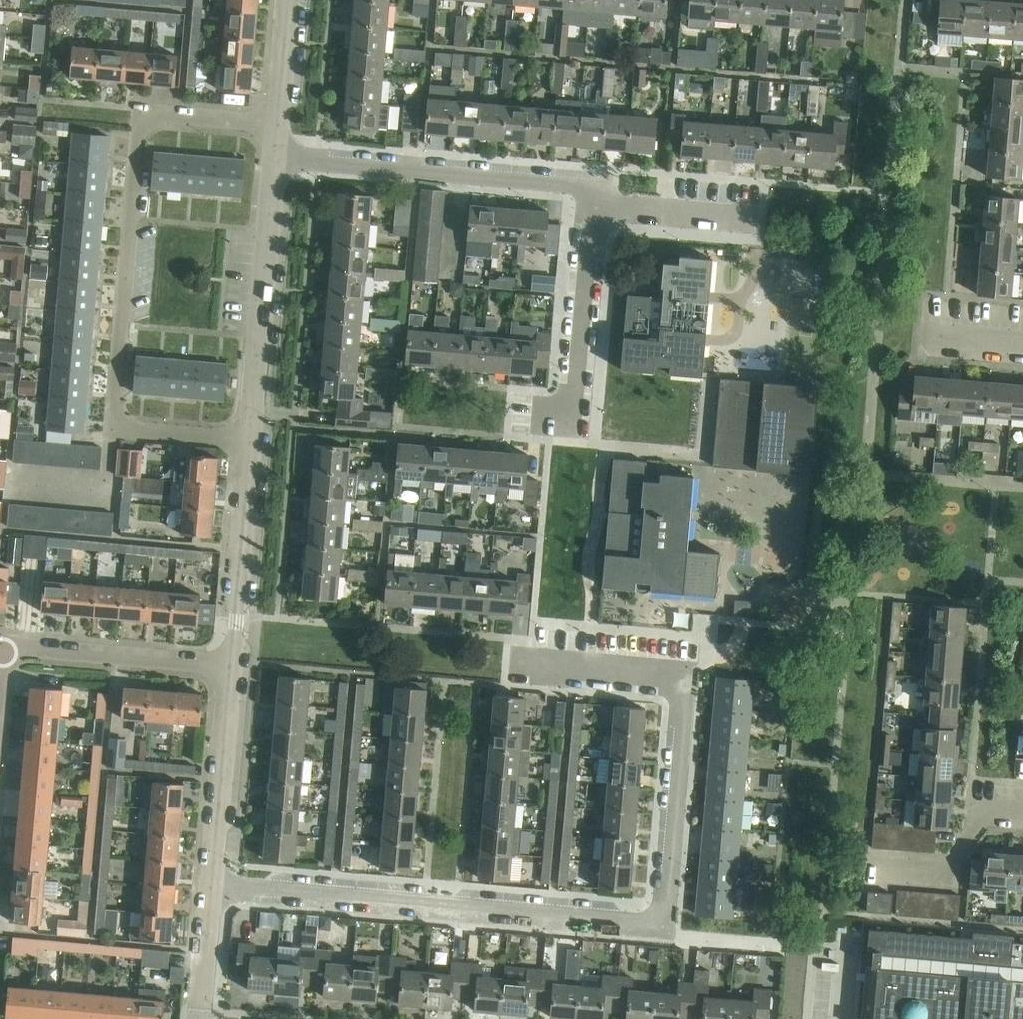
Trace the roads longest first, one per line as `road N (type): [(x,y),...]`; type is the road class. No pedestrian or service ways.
road 1 (residential): [(214,887),(661,915),(685,671),(506,658)]
road 2 (residential): [(252,446),(133,435),(116,411),(140,122),(277,134)]
road 3 (residential): [(275,159),(577,182),(599,208)]
road 4 (residential): [(252,446),(275,159)]
road 5 (residential): [(534,419),(579,423),(599,208)]
road 6 (residential): [(230,667),(2,647)]
road 7 (residential): [(230,667),(252,446)]
road 8 (residential): [(214,887),(230,667)]
road 9 (residential): [(876,867),(954,872),(991,807),(1022,810)]
road 10 (residential): [(599,208),(757,222)]
road 11 (residential): [(277,134),(288,0)]
road 12 (residential): [(202,1018),(214,887)]

